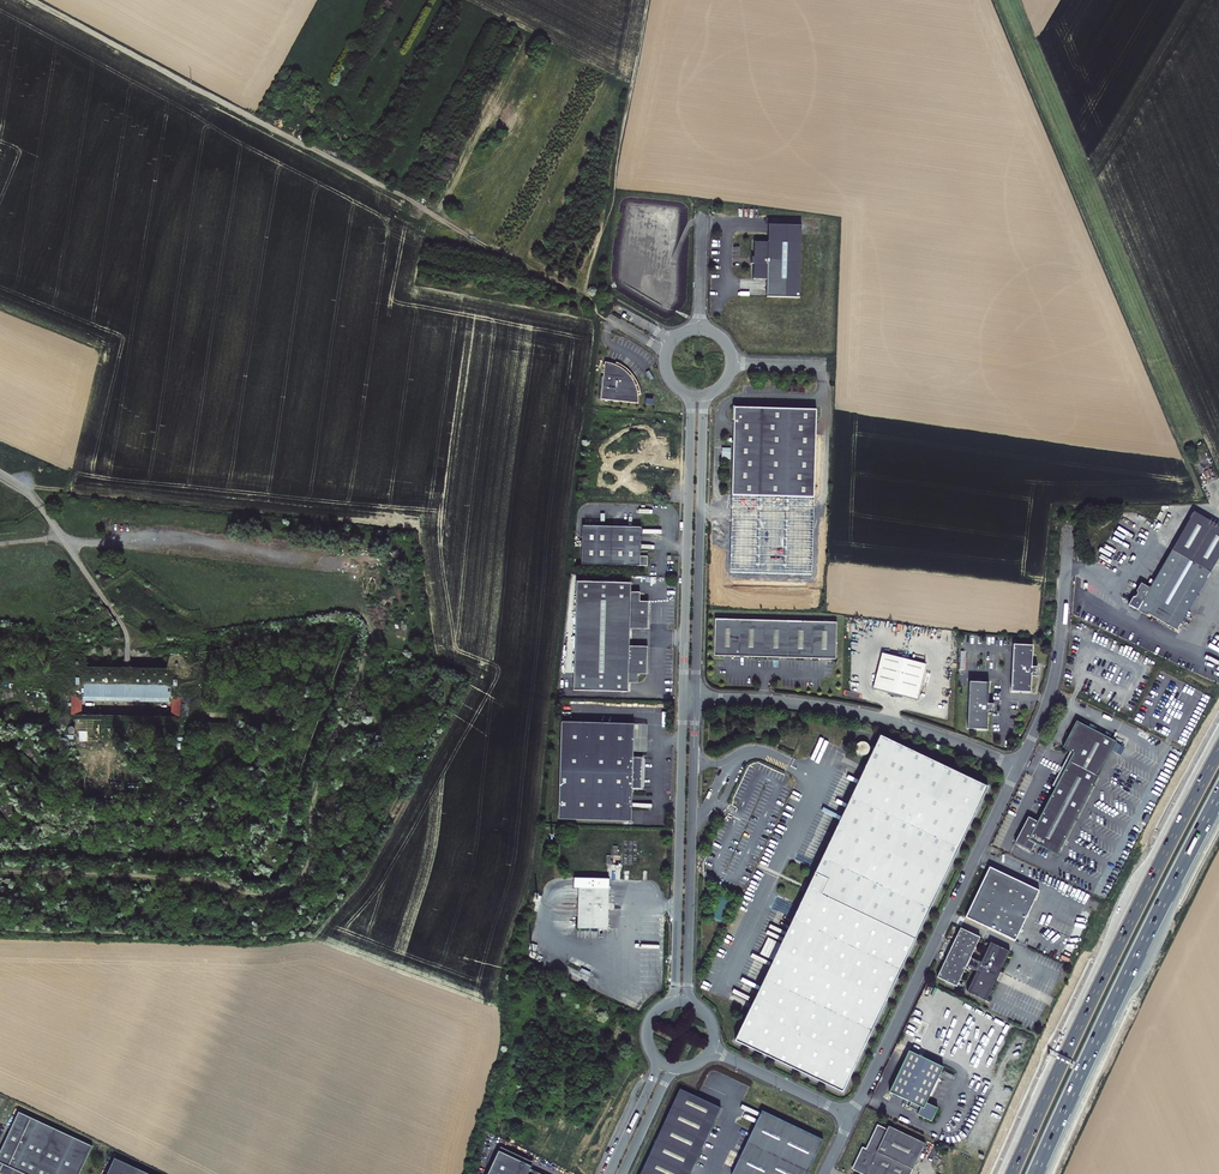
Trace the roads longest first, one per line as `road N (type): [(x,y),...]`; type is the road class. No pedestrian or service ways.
road 1 (track): [(0,872),(186,877),(253,894),(280,894),(303,880),(318,847),(317,801),(374,639),(373,623),(341,562)]
road 2 (motorway): [(1218,750),(1011,1173)]
road 3 (motorway): [(1035,1173),(1218,793)]
road 4 (unclassified): [(1018,767),(852,1116)]
road 5 (track): [(302,141),(607,309)]
road 6 (unclassified): [(695,699),(858,713),(1018,767)]
road 7 (tertiary): [(702,1010),(688,986),(695,699)]
road 8 (track): [(649,0),(614,201),(586,289),(596,304)]
road 9 (tertiary): [(683,699),(675,985),(660,1008)]
road 10 (tertiary): [(695,699),(703,411),(715,391)]
road 11 (tertiary): [(682,391),(691,411),(683,699)]
road 12 (track): [(302,141),(33,0)]
road 13 (unclassified): [(1070,529),(1056,677),(1018,767)]
road 14 (unclassified): [(852,1116),(710,1050)]
road 15 (tertiary): [(652,1053),(654,1075),(609,1173)]
road 16 (tertiary): [(622,1173),(666,1081),(684,1068)]

